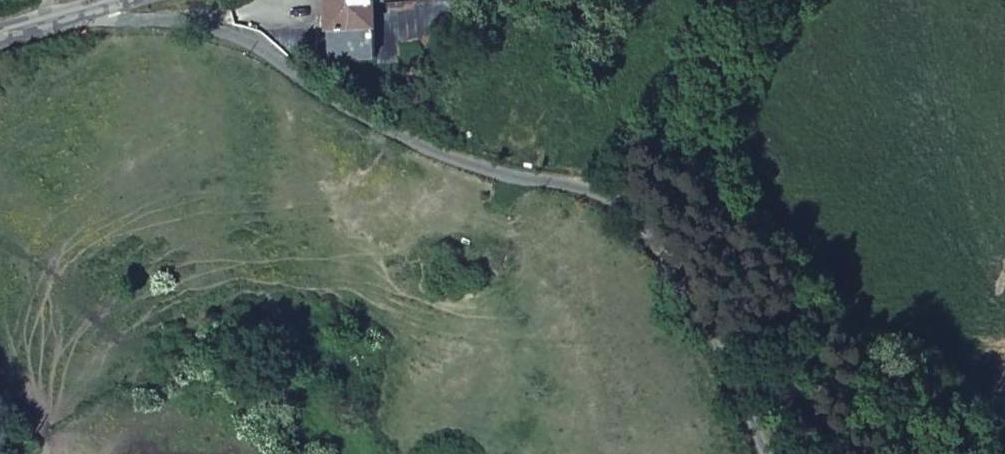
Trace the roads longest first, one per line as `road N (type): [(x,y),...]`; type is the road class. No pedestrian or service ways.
road 1 (unclassified): [(769,453),(627,204),(422,147),(234,35),(115,19),(103,6)]

